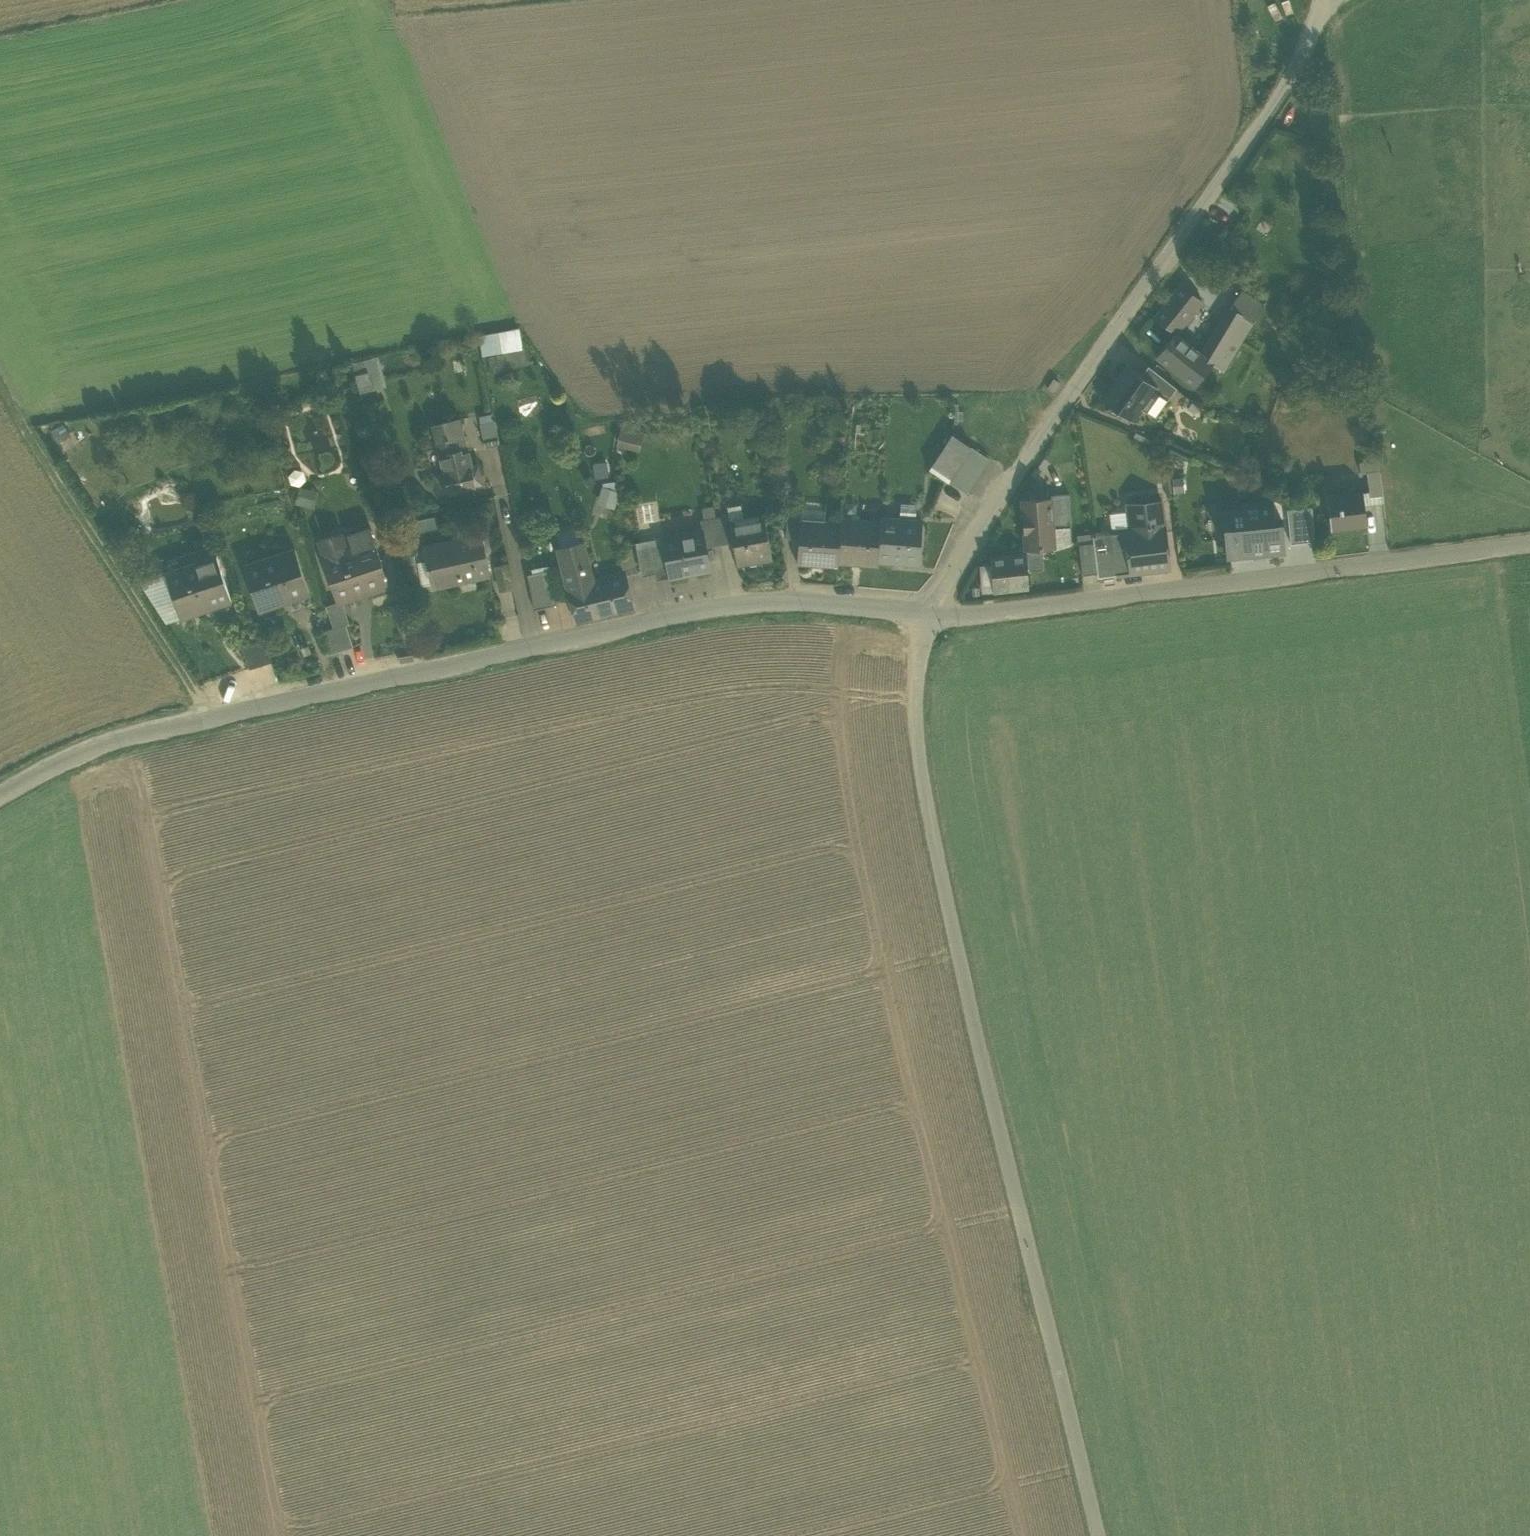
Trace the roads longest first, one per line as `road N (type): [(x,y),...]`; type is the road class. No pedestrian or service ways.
road 1 (residential): [(929,616),(810,604),(705,609),(130,738),(0,794)]
road 2 (unclassified): [(1094,1535),(919,764),(915,700),(929,616)]
road 3 (unclassified): [(1320,0),(1303,50),(1247,144),(1062,404),(929,616)]
road 4 (residential): [(1529,546),(929,616)]
road 5 (track): [(0,394),(208,720)]

